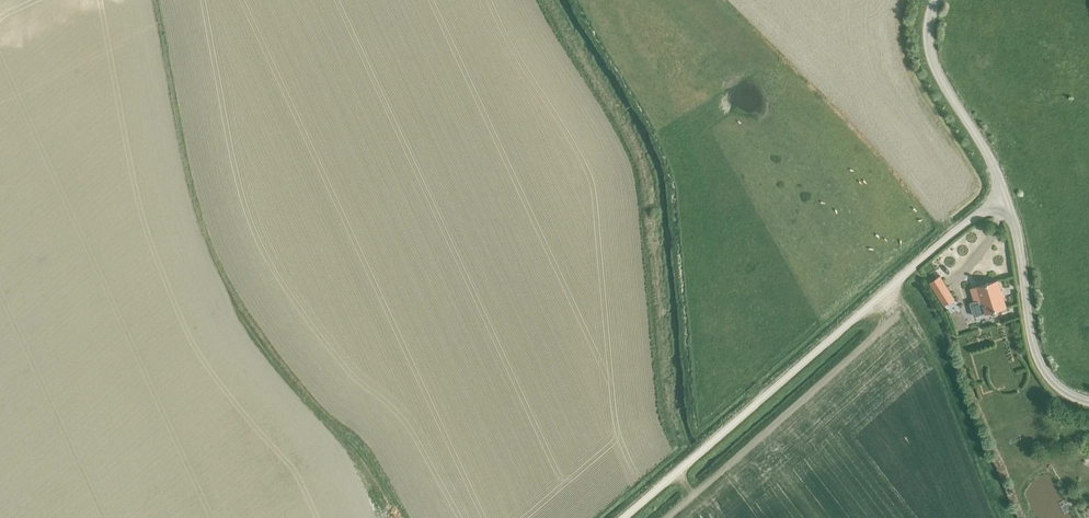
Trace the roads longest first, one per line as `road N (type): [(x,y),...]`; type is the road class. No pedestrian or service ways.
road 1 (unclassified): [(622,517),(977,214),(1005,198)]
road 2 (unclassified): [(1088,401),(1059,387),(1041,366),(1005,198)]
road 3 (unclassified): [(1005,198),(935,70),(934,0)]

